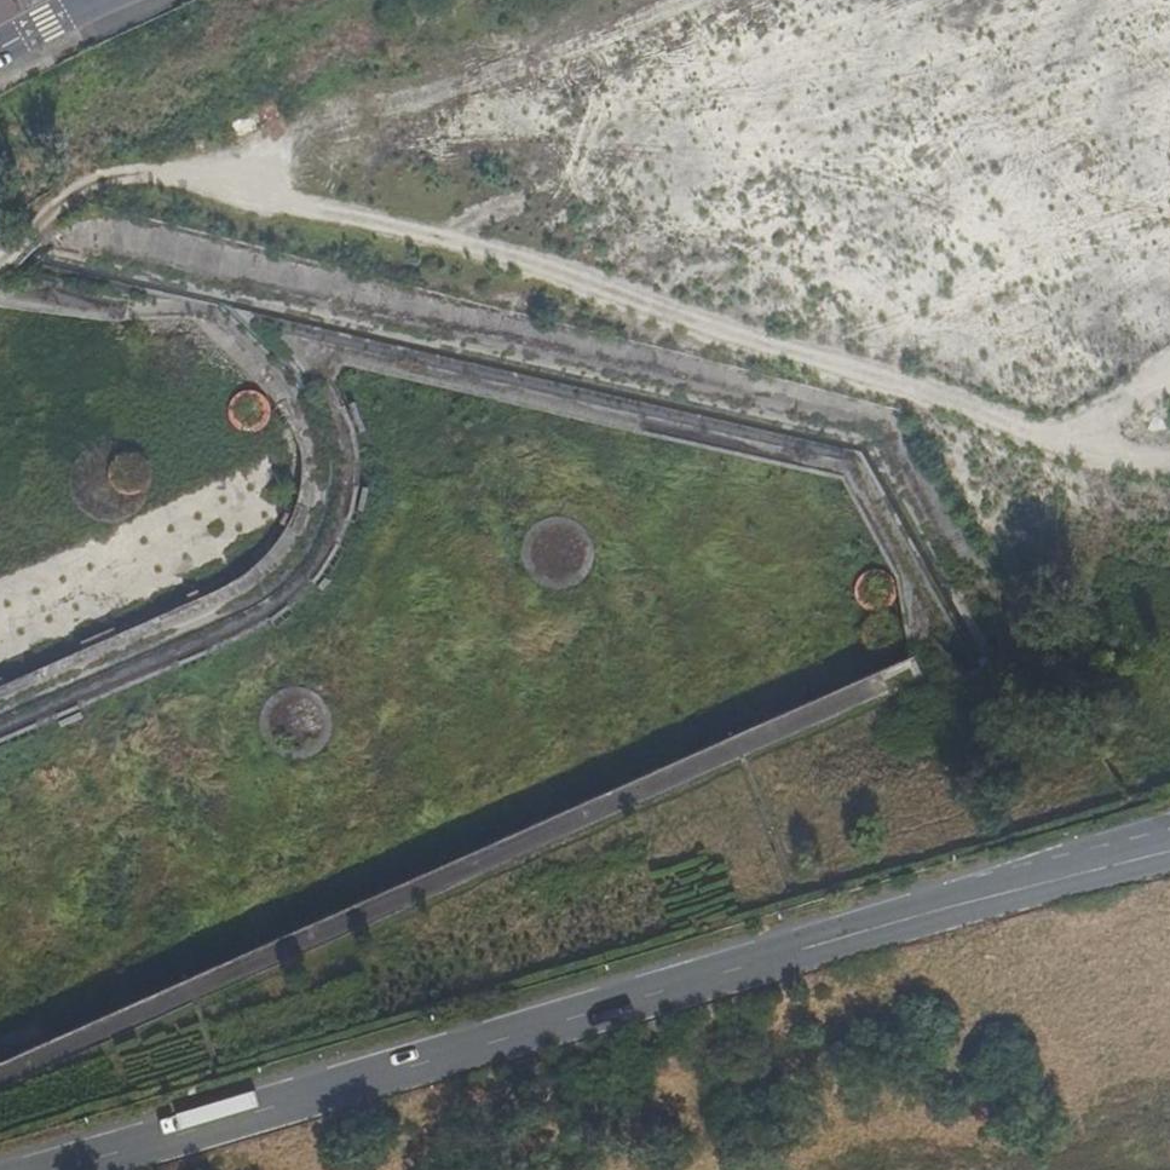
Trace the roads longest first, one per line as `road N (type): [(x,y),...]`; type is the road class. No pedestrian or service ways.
road 1 (primary): [(1169,852),(797,947),(50,1169)]

